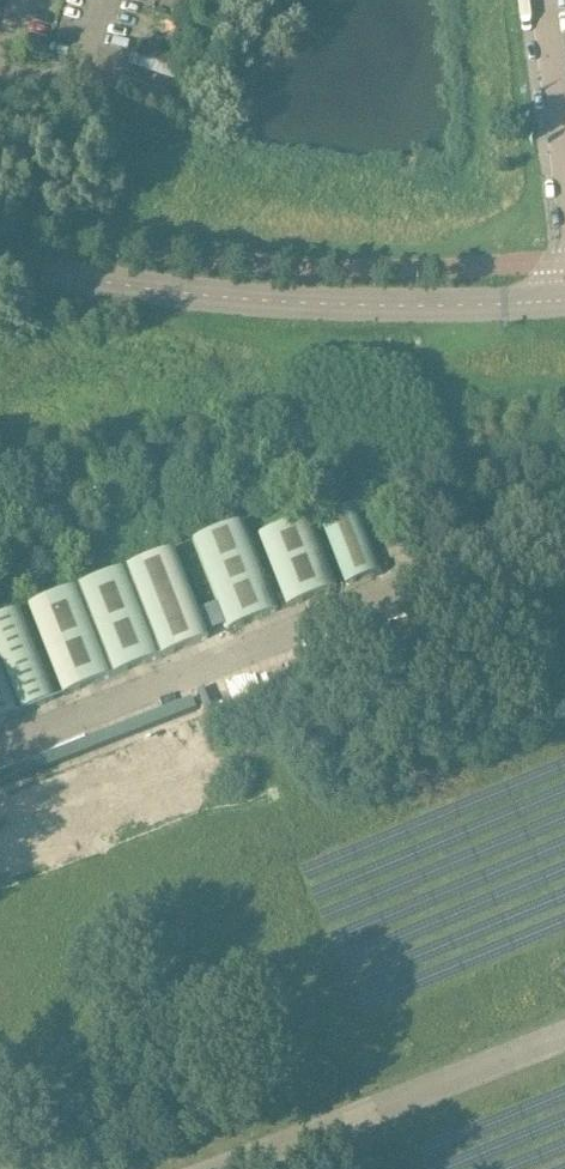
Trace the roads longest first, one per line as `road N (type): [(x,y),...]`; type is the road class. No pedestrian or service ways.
road 1 (tertiary): [(564,300),(421,307),(164,292),(0,262)]
road 2 (unclassified): [(564,172),(546,0)]

